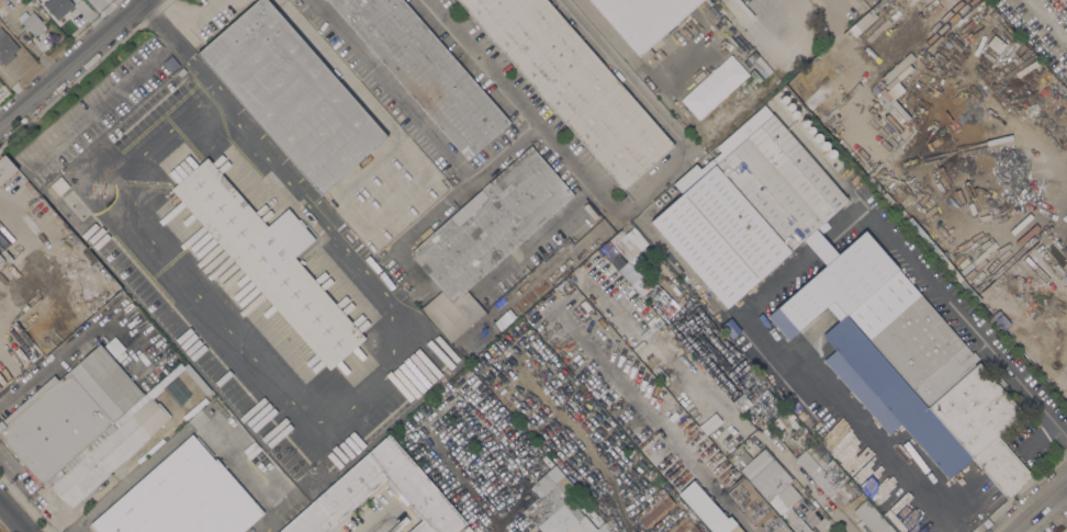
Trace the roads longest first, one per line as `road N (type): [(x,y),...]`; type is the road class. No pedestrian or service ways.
road 1 (residential): [(263,531),(842,9)]
road 2 (residential): [(135,0),(0,119)]

